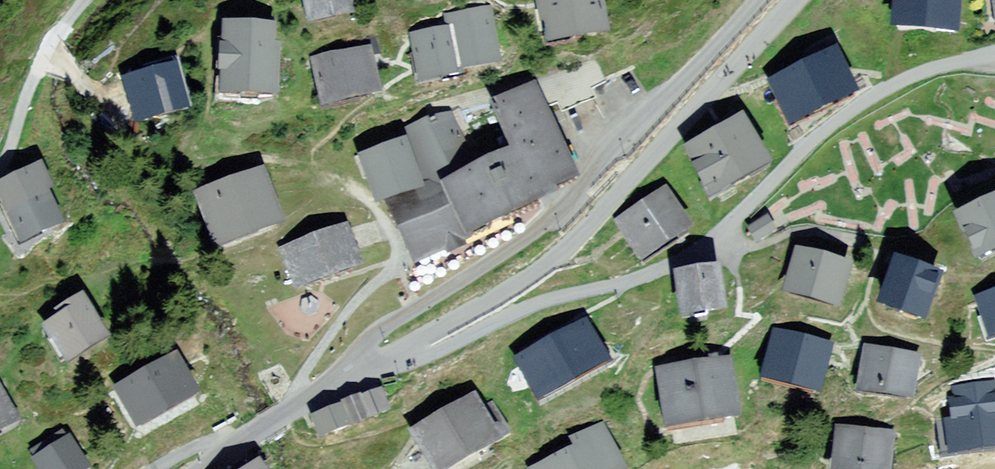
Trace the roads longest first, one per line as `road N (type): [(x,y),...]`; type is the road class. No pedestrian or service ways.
road 1 (residential): [(994,52),(929,68),(863,102),(697,254),(339,381)]
road 2 (residential): [(339,381),(561,256),(796,0)]
road 3 (residential): [(339,381),(377,330),(546,221),(759,0)]
road 4 (residential): [(287,411),(296,384),(359,296),(401,257),(378,211)]
road 5 (residential): [(86,0),(36,67),(0,170)]

